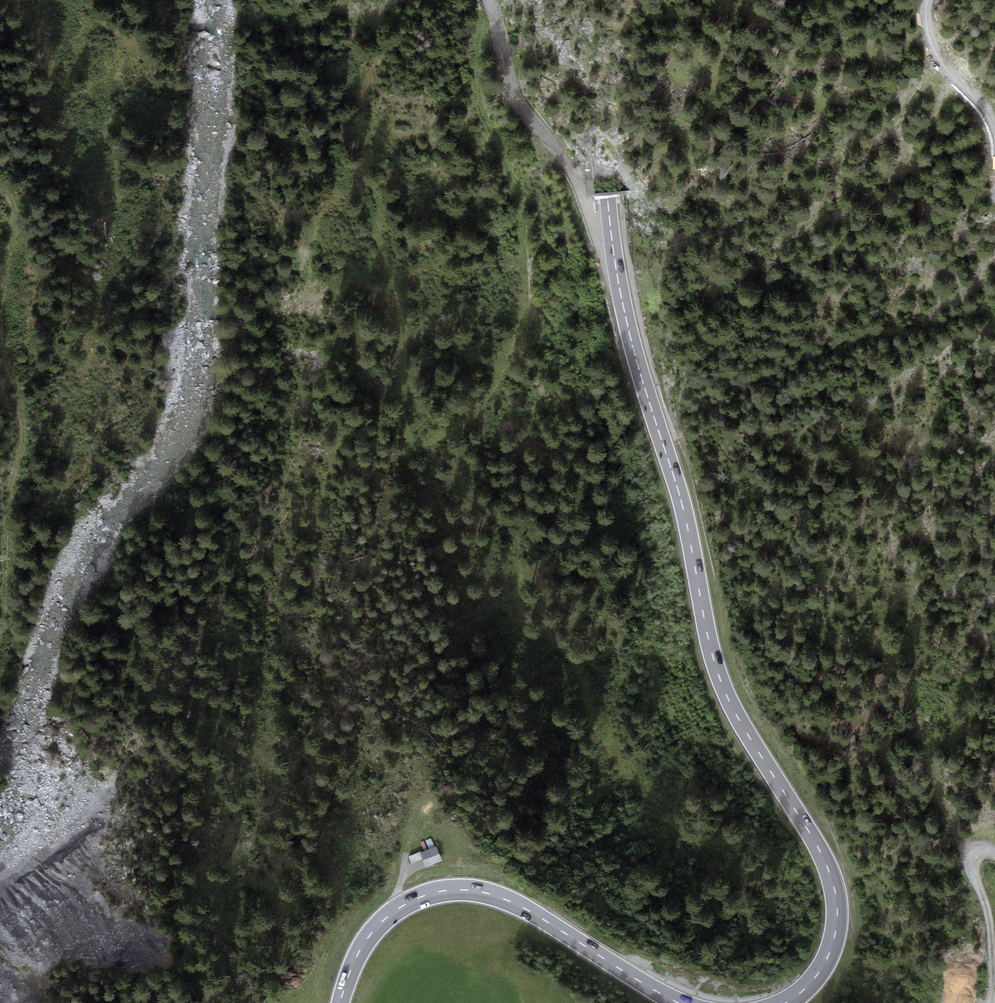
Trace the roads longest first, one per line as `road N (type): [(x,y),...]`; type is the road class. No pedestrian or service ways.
road 1 (primary): [(786,1002),(826,961),(836,896),(821,854),(738,719),(713,659),(683,510),(617,277),(593,0)]
road 2 (track): [(381,55),(358,117),(379,211),(375,235),(402,322),(407,438),(419,446),(480,407),(528,303),(519,185),(478,97),(475,38),(488,0)]
road 3 (track): [(793,879),(749,845),(679,830),(601,731),(561,648),(521,622),(517,543),(459,479),(453,428)]
road 4 (primary): [(340,1002),(357,956),(385,919),(411,901),(454,890),(513,903),(679,1002)]
road 5 (track): [(0,320),(24,442),(4,516),(0,641)]
road 6 (track): [(989,1002),(989,925),(967,863),(981,846),(994,851)]
road 7 (track): [(994,136),(986,109),(935,54),(928,0)]
road 8 (track): [(375,235),(354,182),(331,201),(312,246)]
road 9 (track): [(970,853),(938,775),(936,730)]
road 10 (track): [(0,190),(14,220),(0,309)]

